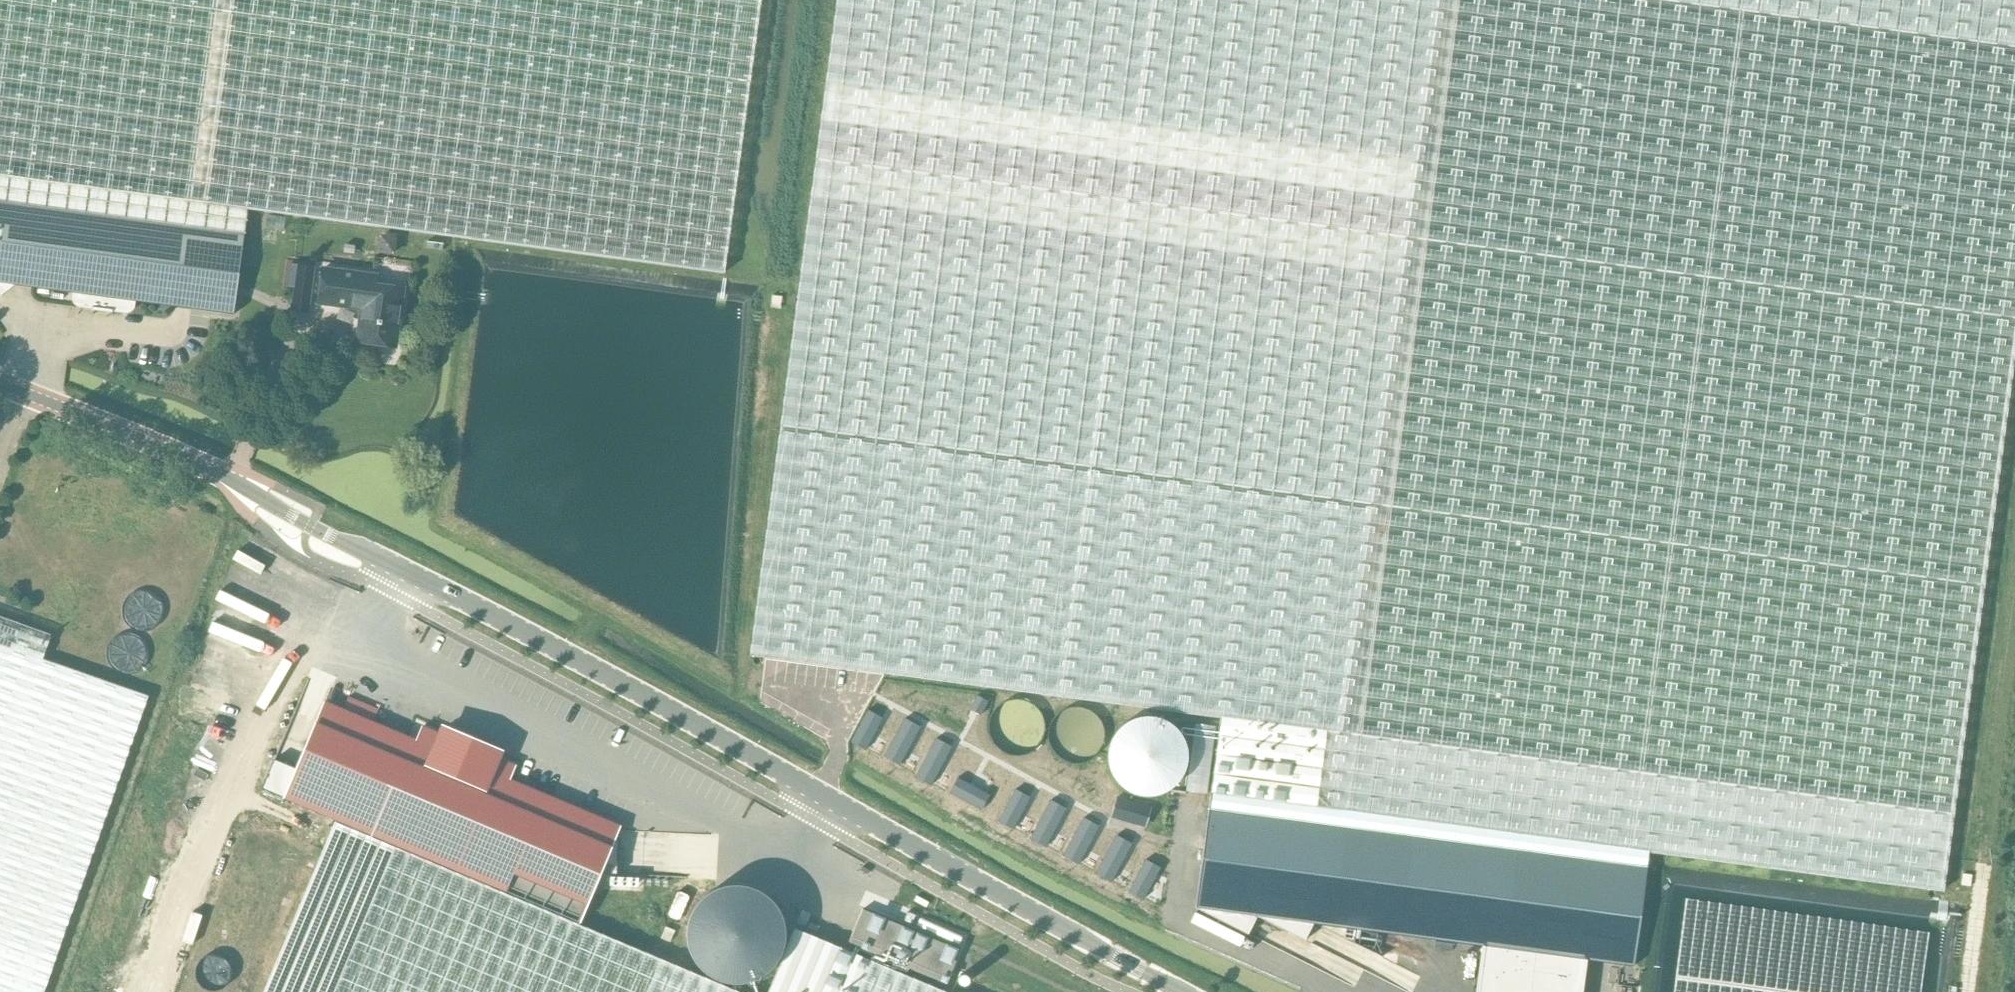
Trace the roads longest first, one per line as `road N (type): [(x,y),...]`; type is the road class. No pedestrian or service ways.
road 1 (tertiary): [(1181,991),(461,598),(310,529),(223,475),(0,383)]

